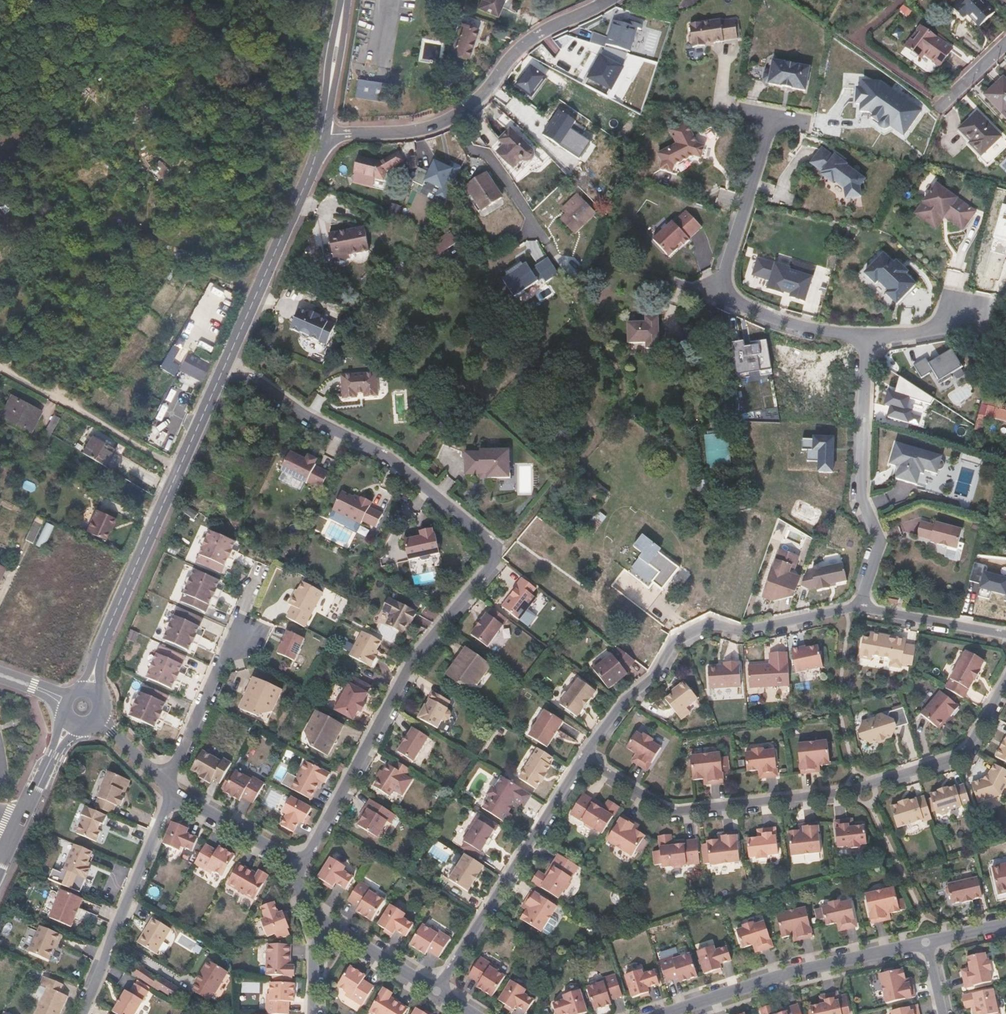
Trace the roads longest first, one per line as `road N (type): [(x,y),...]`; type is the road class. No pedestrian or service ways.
road 1 (residential): [(587,758),(667,812),(864,788),(969,756),(1005,684)]
road 2 (residential): [(501,552),(416,653),(295,863)]
road 3 (residential): [(221,376),(257,381),(390,459),(501,552)]
road 4 (residential): [(587,758),(623,702),(665,669),(682,635),(714,625),(745,638),(851,612)]
road 5 (residential): [(608,0),(524,44),(486,94),(450,121),(410,131),(322,133)]
road 6 (residential): [(865,338),(791,324),(727,293),(726,259),(768,123)]
road 7 (residential): [(501,552),(620,405),(618,370),(578,294)]
road 8 (residential): [(441,998),(587,758)]
road 9 (residential): [(865,338),(859,508),(873,541),(851,612)]
road 10 (residential): [(663,1013),(928,941)]
road 11 (tertiary): [(221,376),(322,133)]
road 12 (residential): [(169,786),(82,1013)]
road 13 (residential): [(0,371),(178,470)]
road 14 (tertiary): [(98,655),(178,470)]
road 15 (residential): [(169,786),(239,625)]
road 16 (residential): [(851,612),(1005,637)]
road 17 (residential): [(315,918),(441,998)]
road 18 (residential): [(169,786),(295,863)]
road 19 (tertiary): [(0,867),(56,749)]

